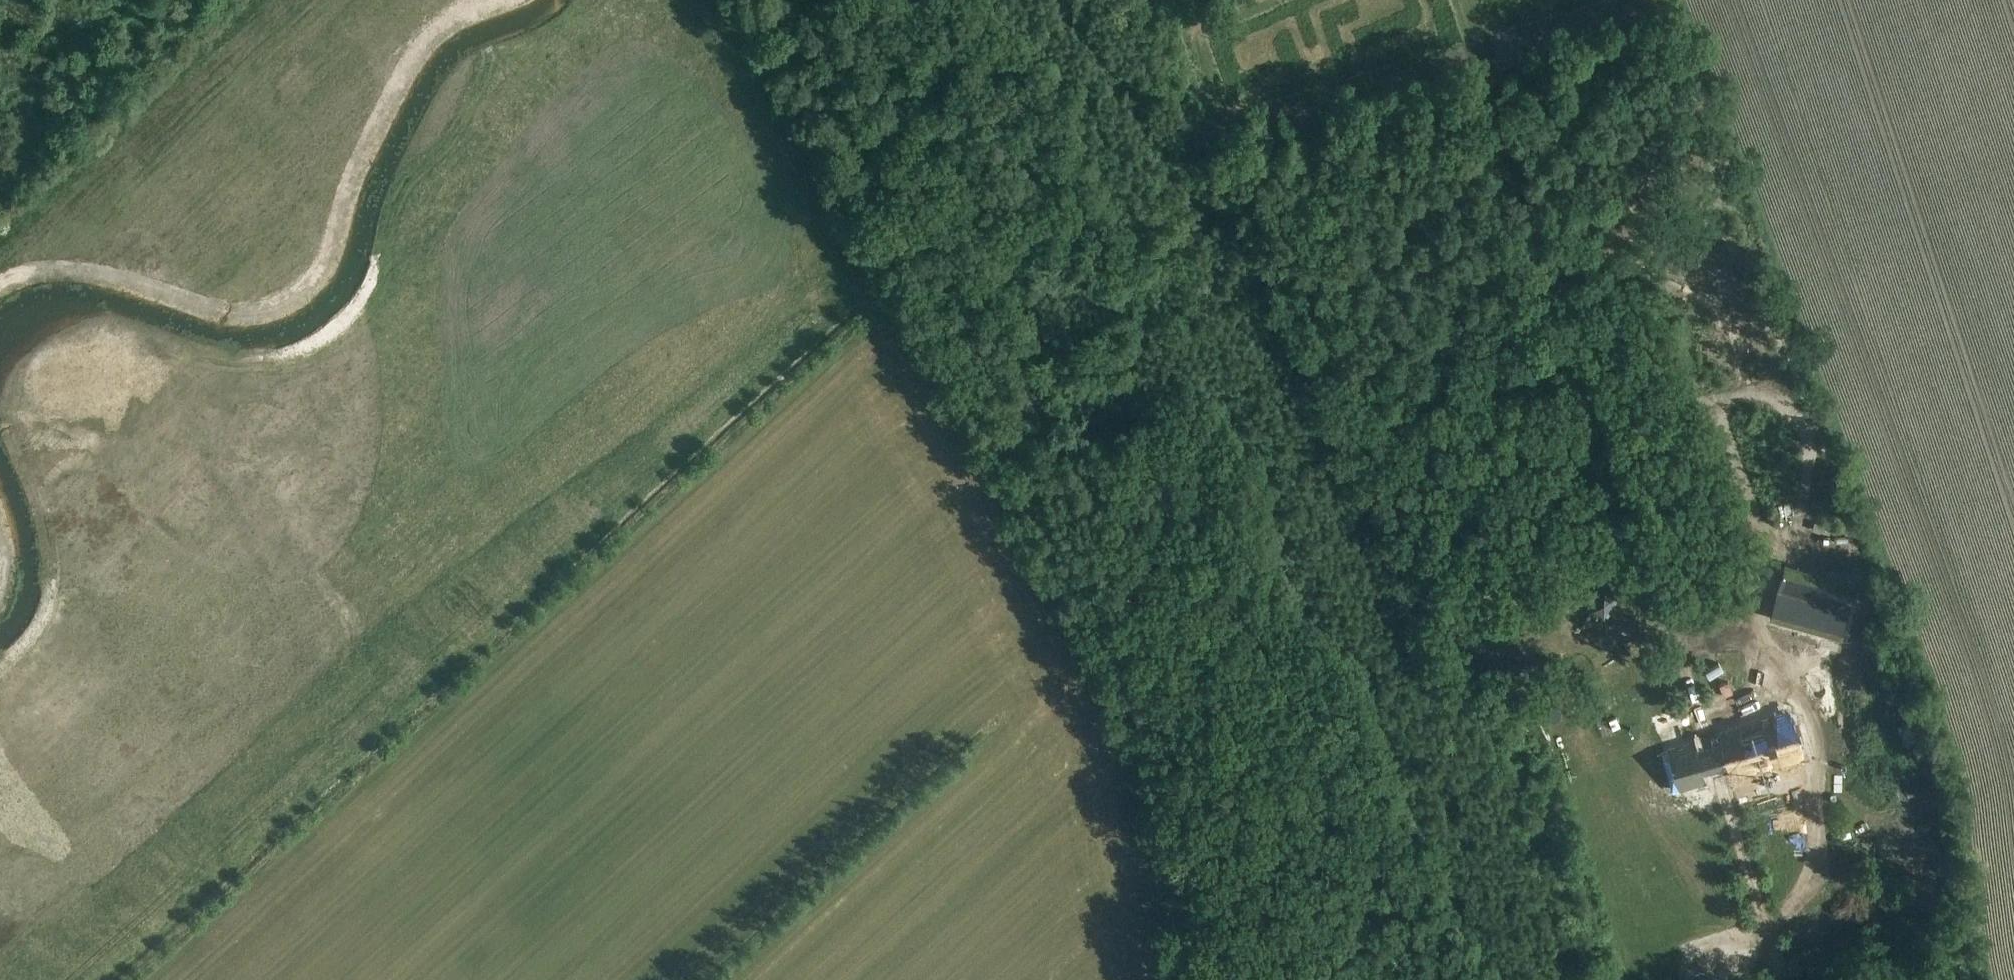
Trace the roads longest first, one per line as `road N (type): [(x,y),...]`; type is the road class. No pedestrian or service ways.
road 1 (track): [(1494,70),(1674,631),(1723,635),(1768,665),(1810,732),(1815,867),(1768,934),(1783,979)]
road 2 (track): [(1243,979),(1157,816)]

